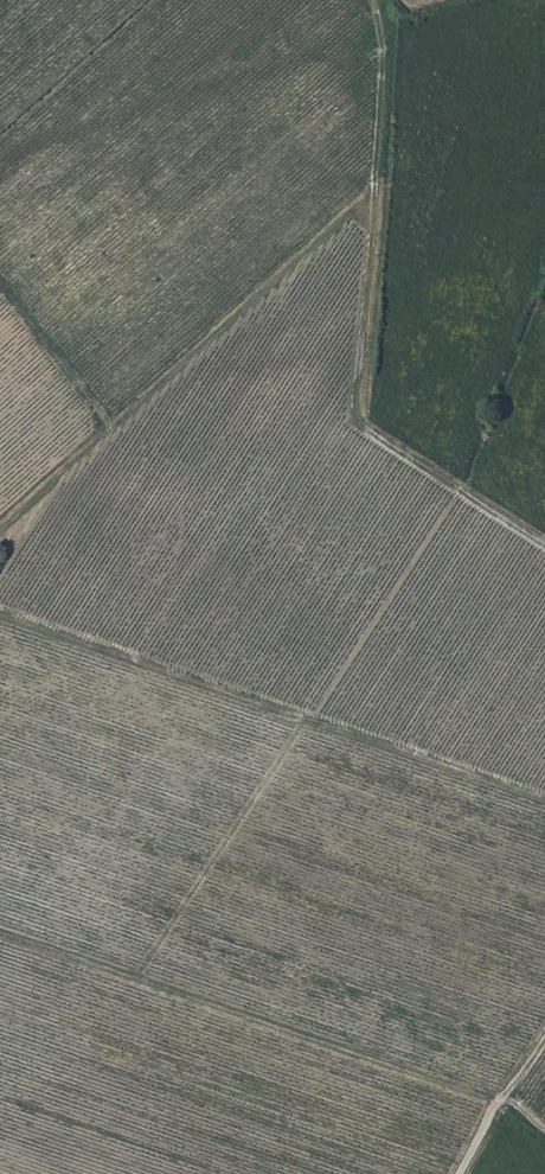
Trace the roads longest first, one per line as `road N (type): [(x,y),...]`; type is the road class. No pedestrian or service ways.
road 1 (track): [(544,546),(358,421),(381,85),(371,0)]
road 2 (track): [(0,934),(523,1110),(544,1129)]
road 3 (track): [(544,800),(0,614)]
road 4 (track): [(0,527),(374,196)]
road 5 (track): [(304,718),(134,981)]
road 6 (track): [(457,1173),(544,1031)]

